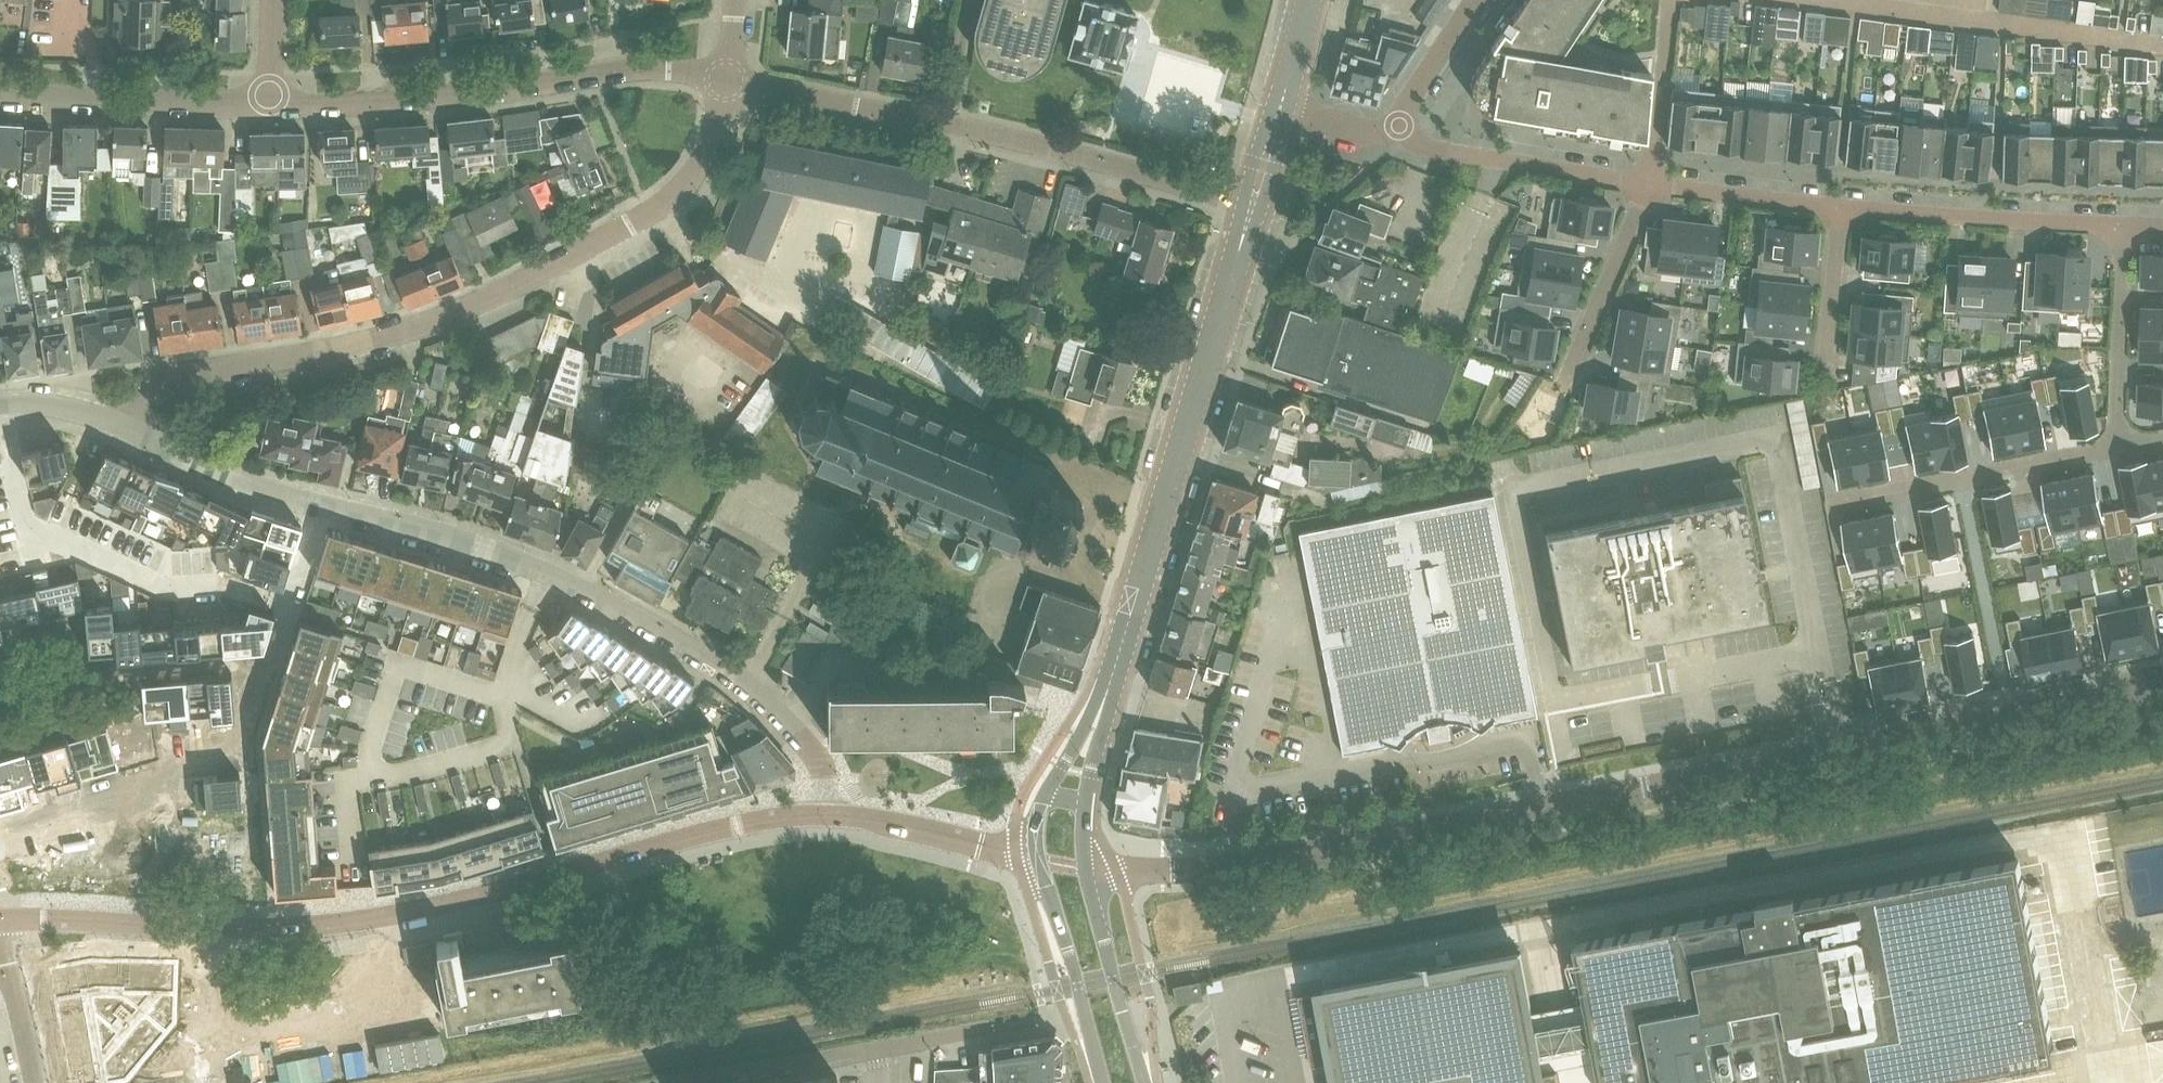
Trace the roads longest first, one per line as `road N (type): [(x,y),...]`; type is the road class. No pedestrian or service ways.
road 1 (unclassified): [(2162,688),(1283,858),(1180,871),(1085,868)]
road 2 (unclassified): [(0,921),(263,929),(356,921),(501,891),(737,825),(824,815)]
road 3 (residential): [(824,815),(820,761),(772,704),(580,588),(504,555),(225,474),(134,433)]
road 4 (residential): [(2129,226),(1842,207),(1651,184),(1444,150),(1393,122)]
road 5 (residential): [(134,433),(177,381),(432,323),(649,211),(697,173),(728,81)]
road 6 (residential): [(1252,207),(999,138),(728,81)]
road 7 (secondary): [(1108,688),(1252,207)]
road 8 (residential): [(271,103),(441,95),(645,71),(728,81)]
road 9 (residential): [(2117,452),(1848,505)]
road 10 (residential): [(0,95),(271,103)]
road 11 (secondary): [(1039,860),(1103,1082)]
road 12 (residential): [(2117,452),(2129,226)]
road 13 (secondary): [(1145,1082),(1085,868)]
road 14 (unclassified): [(824,815),(1016,855)]
road 15 (residential): [(877,1046),(685,1082)]
road 16 (residential): [(35,1082),(0,936)]
road 17 (unclassified): [(1393,122),(1477,0)]
road 18 (residential): [(0,402),(75,410),(134,433)]
road 19 (secondary): [(1108,688),(1043,799)]
road 20 (secondary): [(1084,808),(1108,688)]

